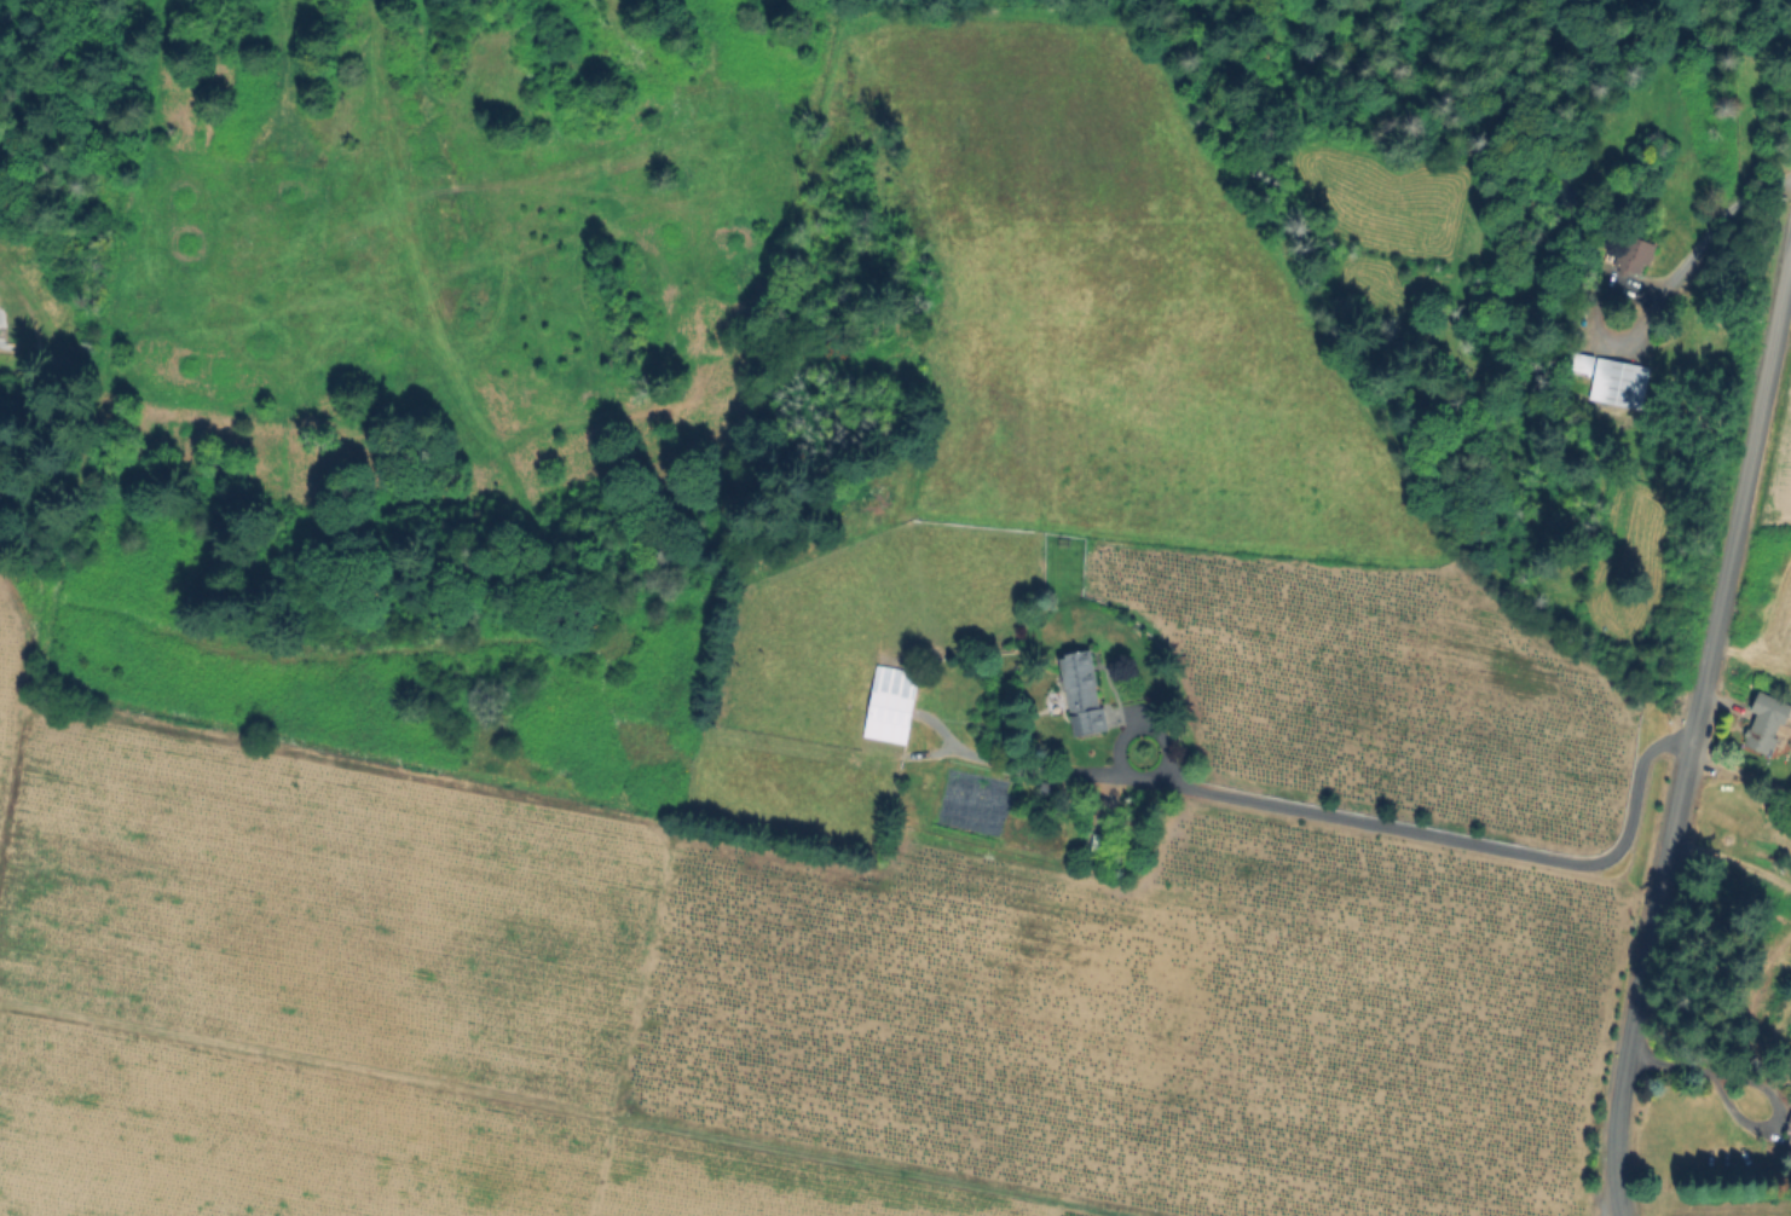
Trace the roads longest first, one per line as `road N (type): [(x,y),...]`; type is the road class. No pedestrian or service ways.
road 1 (track): [(1144,1215),(0,1001)]
road 2 (residential): [(1618,1215),(1614,1134),(1623,1085),(1790,253)]

